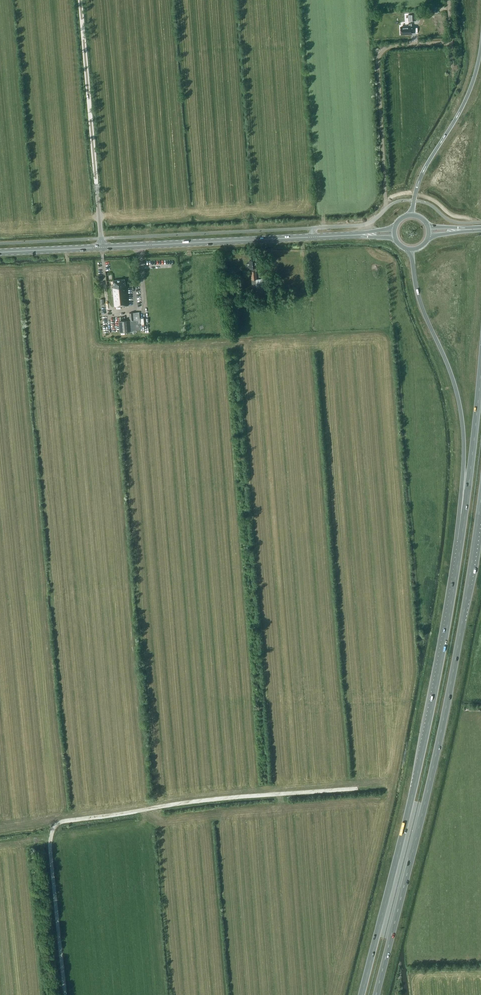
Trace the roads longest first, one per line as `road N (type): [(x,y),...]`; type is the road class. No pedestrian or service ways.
road 1 (trunk): [(376,994),(442,728),(480,499)]
road 2 (track): [(357,787),(60,822),(50,851),(65,994)]
road 3 (trunk): [(458,559),(422,751),(361,994)]
road 4 (trunk): [(411,250),(421,305),(461,412),(458,559)]
road 5 (track): [(386,208),(378,62),(391,46),(450,40),(449,0)]
road 6 (unclassified): [(102,247),(82,0)]
road 7 (tertiary): [(102,247),(312,237)]
road 8 (trunk): [(480,368),(458,559)]
road 9 (trunk): [(480,48),(466,100),(420,177),(411,215)]

